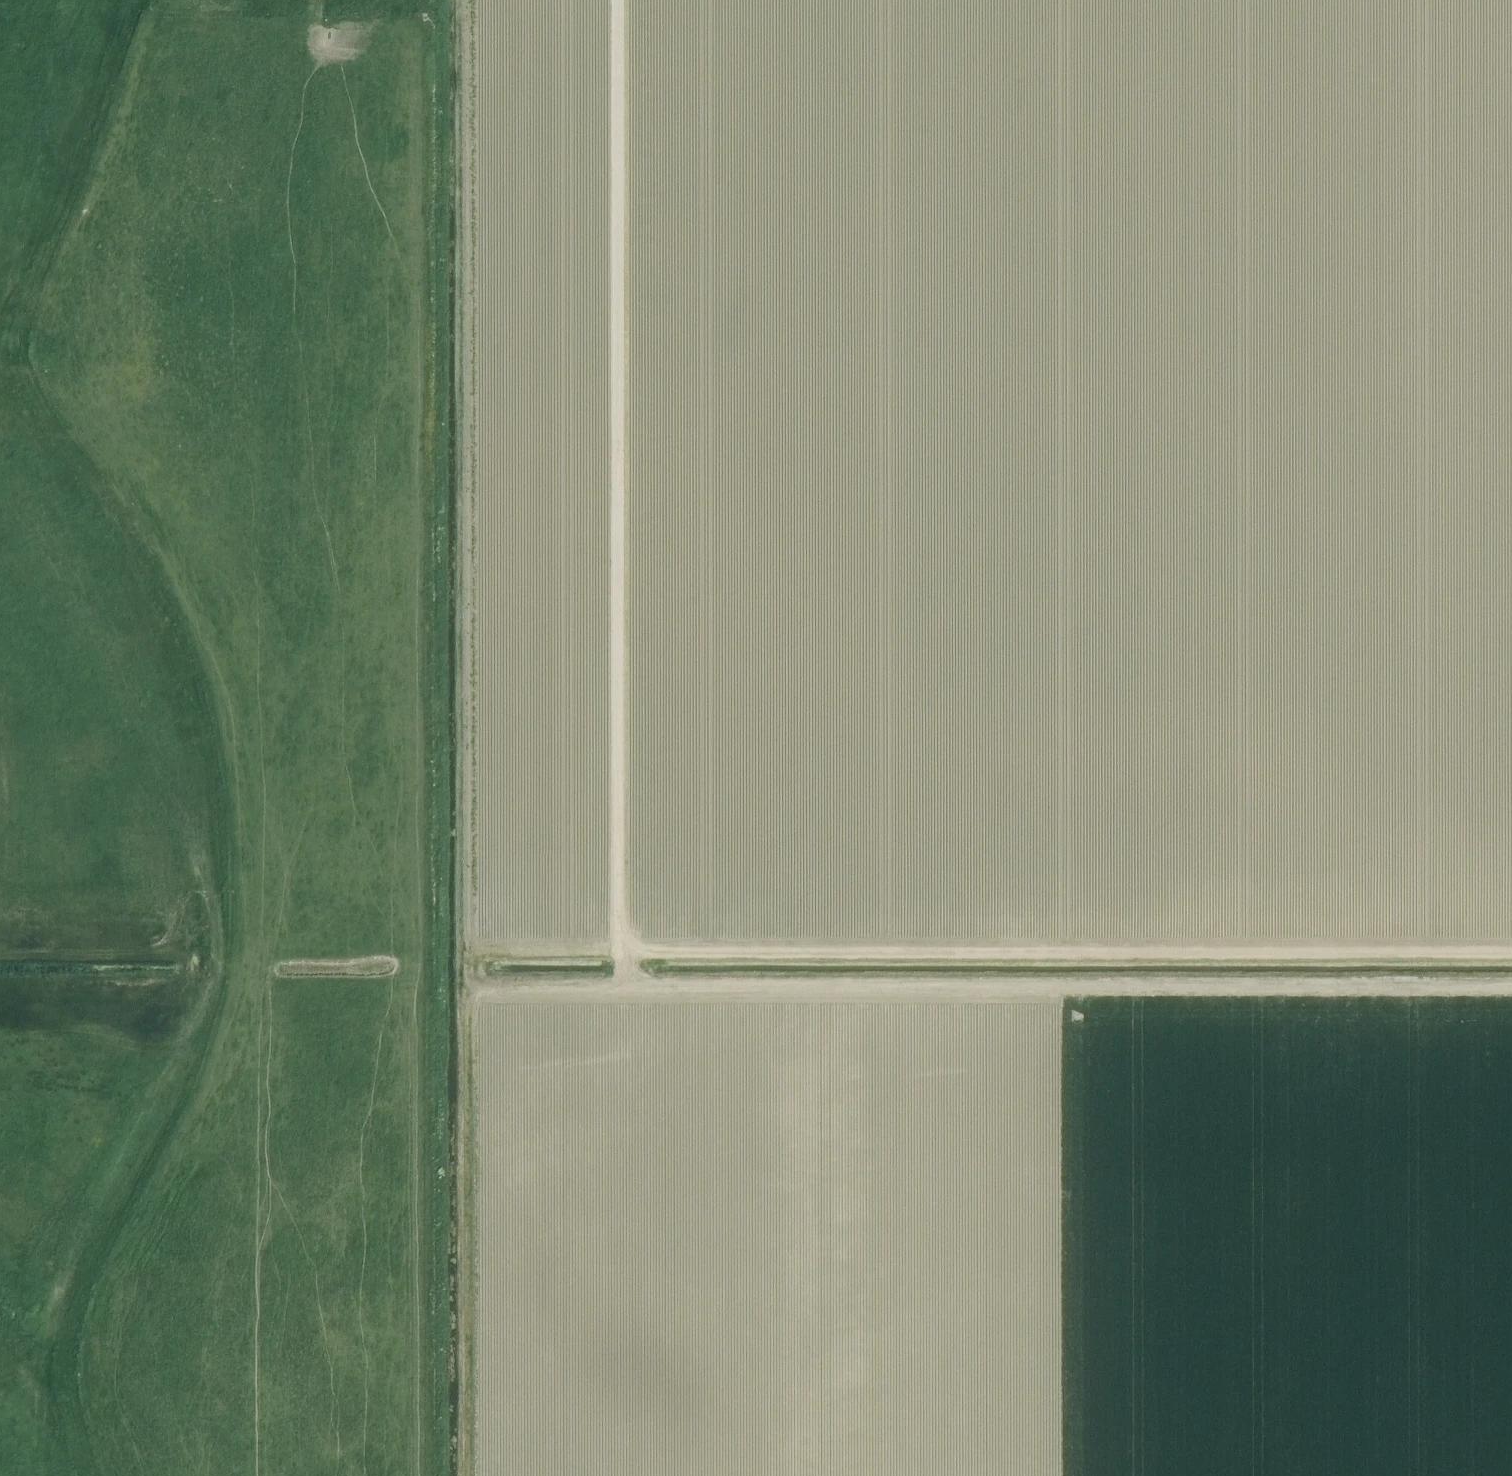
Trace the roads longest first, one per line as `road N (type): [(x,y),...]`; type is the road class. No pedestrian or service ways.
road 1 (track): [(618,955),(619,0)]
road 2 (track): [(618,955),(1511,956)]

